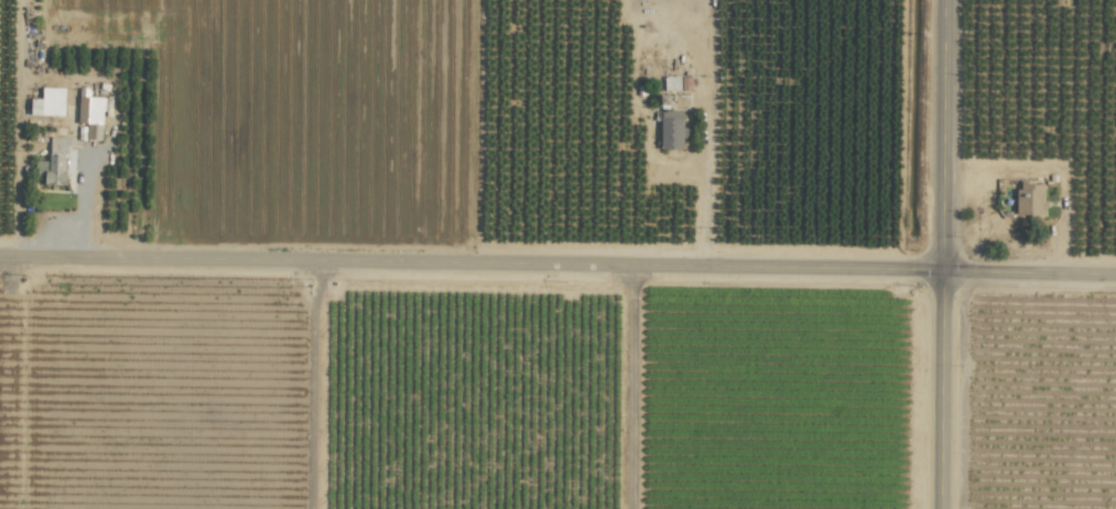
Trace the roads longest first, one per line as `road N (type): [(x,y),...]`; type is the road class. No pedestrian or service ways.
road 1 (tertiary): [(0,266),(1115,273)]
road 2 (tertiary): [(943,0),(940,508)]
road 3 (track): [(18,267),(15,508)]

